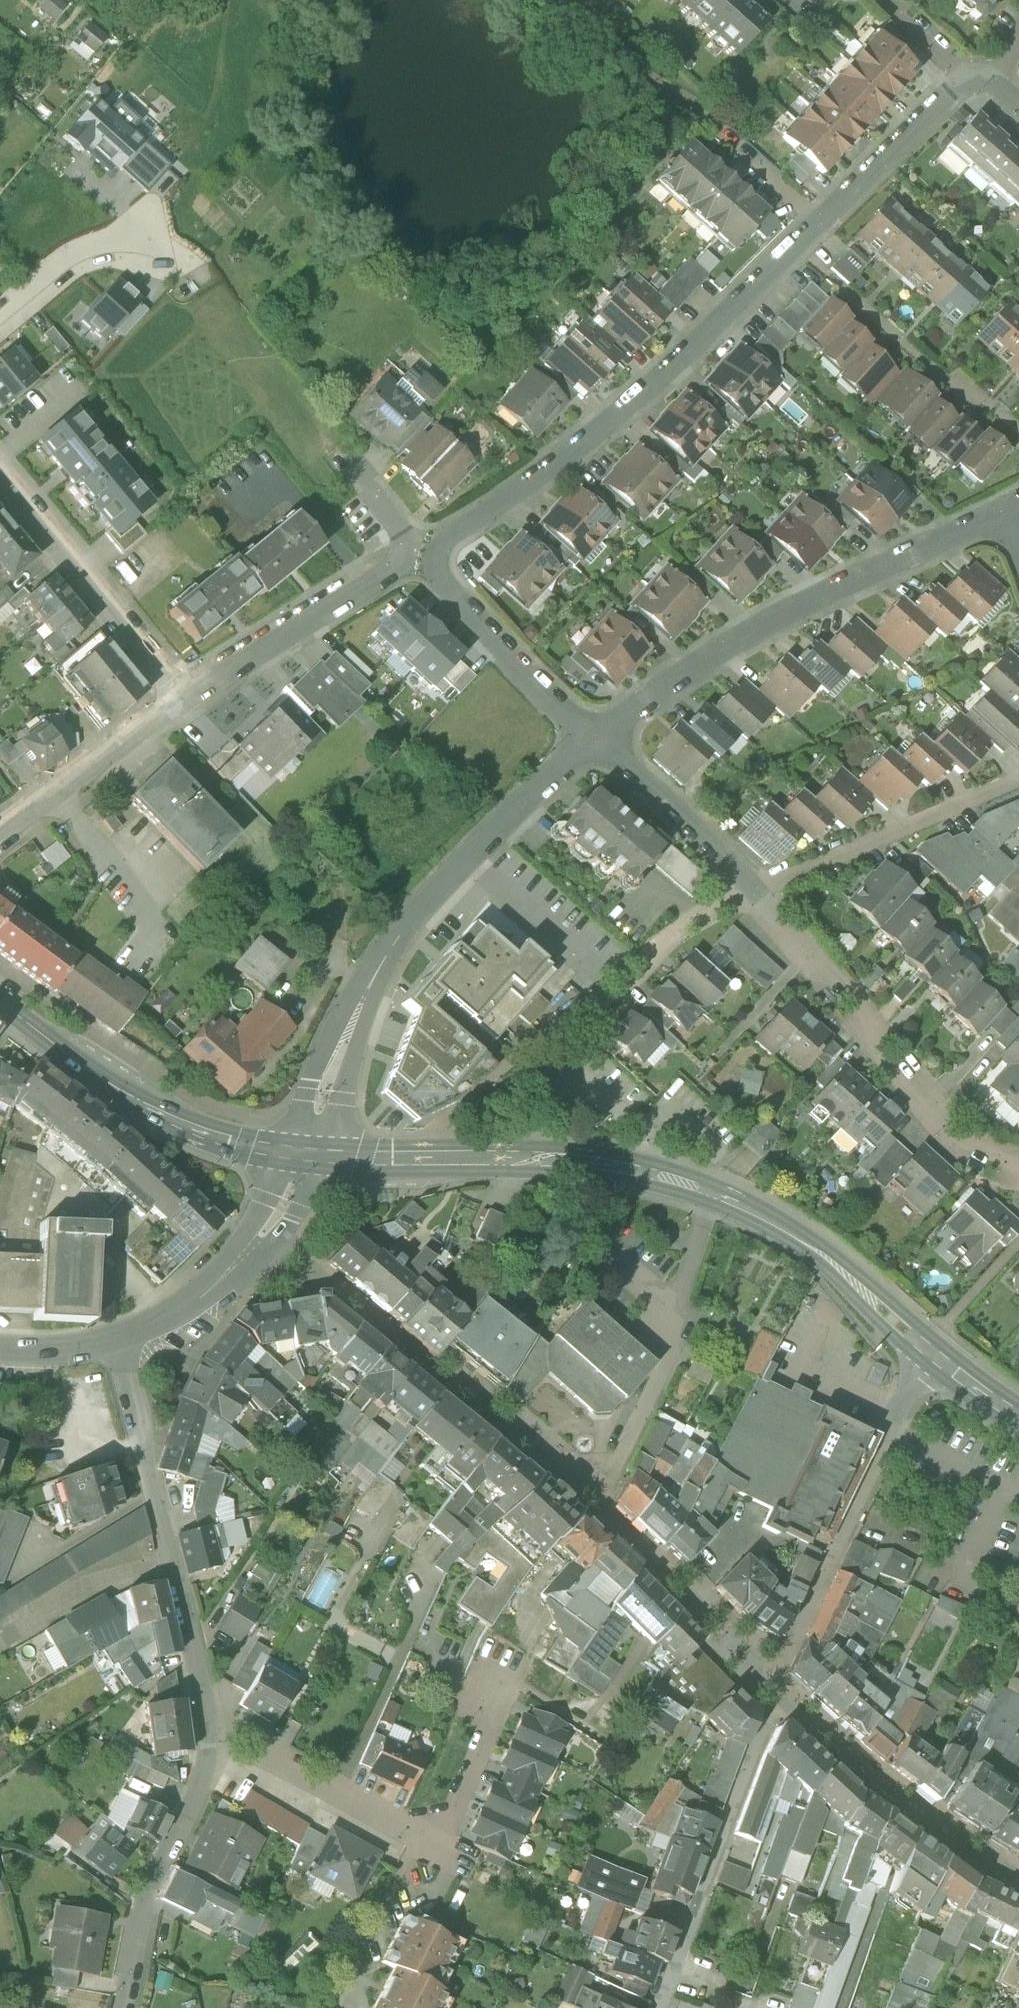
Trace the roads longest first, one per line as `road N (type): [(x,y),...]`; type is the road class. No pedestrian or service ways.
road 1 (residential): [(597,740),(496,644),(444,579),(439,564),(453,528),(607,424),(944,100),(980,78)]
road 2 (secondary): [(930,1350),(811,1245),(712,1192),(629,1168),(305,1155)]
road 3 (residential): [(305,1155),(331,1078),(408,926),(597,740)]
road 4 (residential): [(597,740),(741,639),(1008,508)]
road 5 (residential): [(112,1339),(209,1722)]
road 6 (residential): [(1018,1158),(967,1145),(757,891)]
road 7 (residential): [(186,697),(387,575),(402,552),(403,530),(354,466)]
road 8 (secondary): [(305,1155),(245,1146),(130,1098),(0,999)]
road 9 (residential): [(786,1650),(930,1350)]
road 10 (residential): [(660,2007),(767,1717)]
road 11 (residential): [(209,1722),(204,1788),(149,1894),(123,2007)]
road 12 (residential): [(0,473),(186,697)]
road 13 (residential): [(1018,781),(757,891)]
road 14 (residential): [(305,1155),(249,1251),(184,1310),(112,1339)]
road 15 (residential): [(209,1722),(418,1836)]
road 16 (residential): [(0,834),(186,697)]
road 17 (residential): [(757,891),(597,740)]
road 18 (residential): [(757,891),(662,942),(578,1014)]
road 19 (residential): [(418,1836),(446,1828),(513,1680)]
road 20 (residential): [(0,320),(76,257),(155,246)]
road 21 (residential): [(418,1836),(361,1948)]
road 22 (residential): [(980,78),(950,63),(885,0)]

